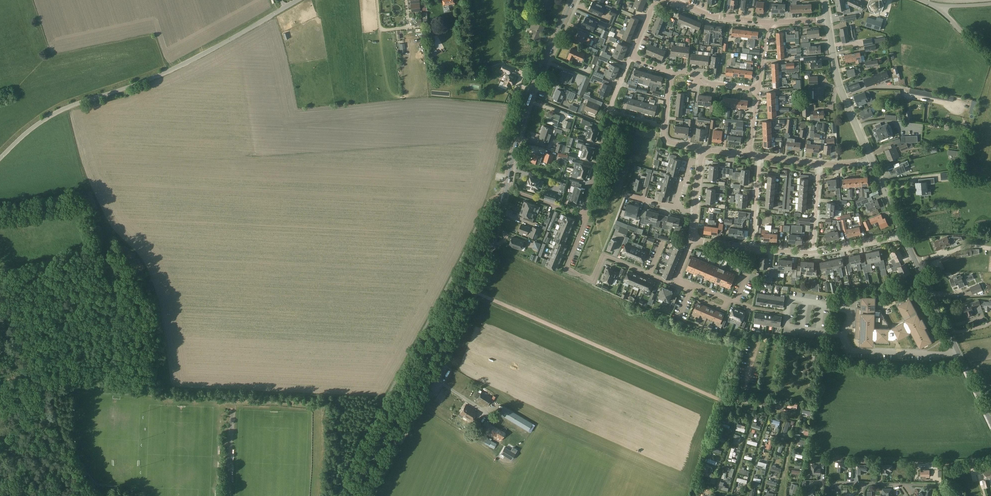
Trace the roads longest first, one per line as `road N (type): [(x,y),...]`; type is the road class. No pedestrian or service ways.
road 1 (track): [(465,286),(716,399),(740,396),(754,352)]
road 2 (unclassified): [(0,160),(49,118),(176,70),(298,0)]
road 3 (secondary): [(353,495),(486,244)]
road 4 (secondary): [(506,188),(517,130),(573,0)]
road 5 (residential): [(584,216),(568,270),(593,280),(604,256),(676,283)]
road 6 (tertiary): [(872,162),(838,82),(827,19)]
road 7 (tertiary): [(957,351),(904,235)]
road 8 (residential): [(957,351),(851,351),(843,337)]

